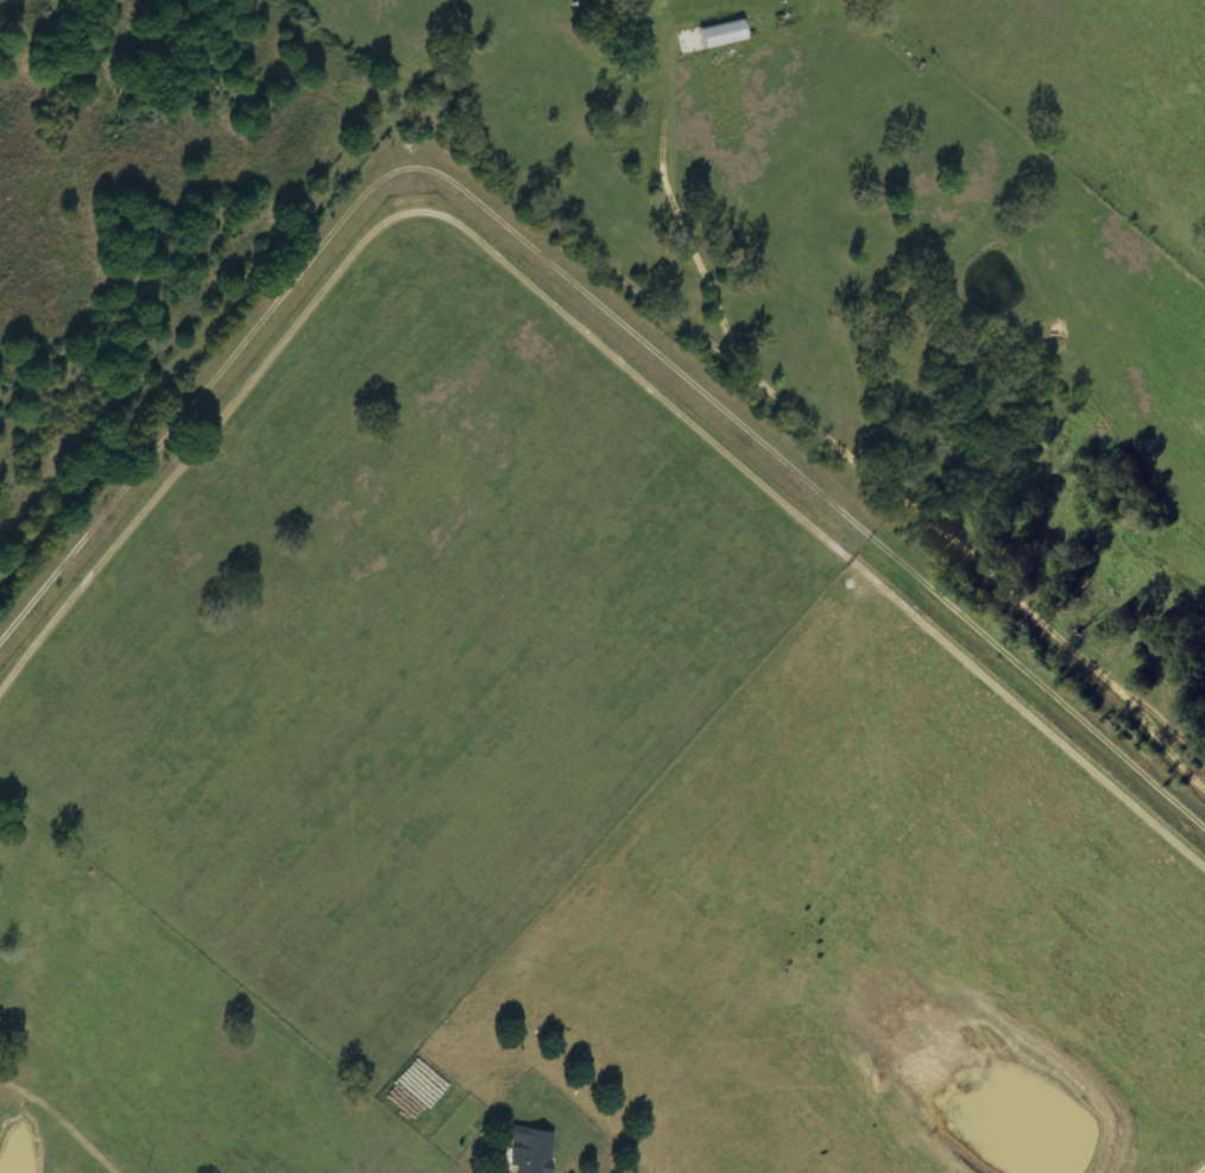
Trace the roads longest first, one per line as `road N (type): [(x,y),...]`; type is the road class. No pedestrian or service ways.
road 1 (track): [(0,566),(227,288),(273,258),(415,69),(462,81),(1204,747)]

